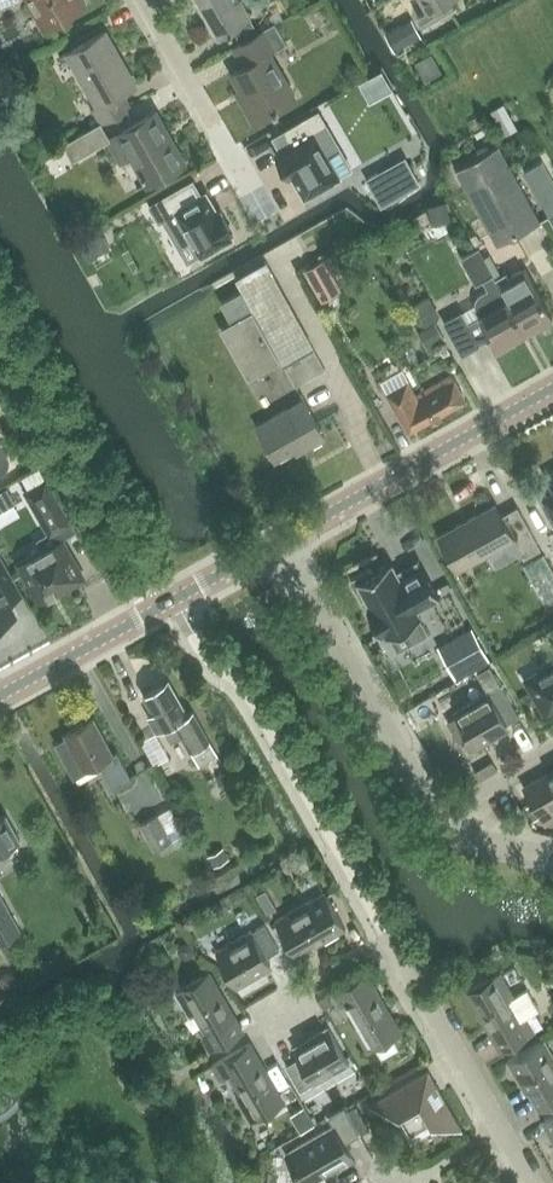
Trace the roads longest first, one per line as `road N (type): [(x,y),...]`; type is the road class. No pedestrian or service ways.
road 1 (residential): [(531,1182),(392,940),(263,1011),(264,1028)]
road 2 (unclassified): [(0,696),(280,542)]
road 3 (residential): [(441,817),(280,542)]
road 4 (unclassified): [(280,542),(552,389)]
road 5 (residential): [(237,173),(140,0)]
road 6 (residential): [(441,817),(552,750)]
road 7 (residential): [(552,859),(458,832),(441,817)]

